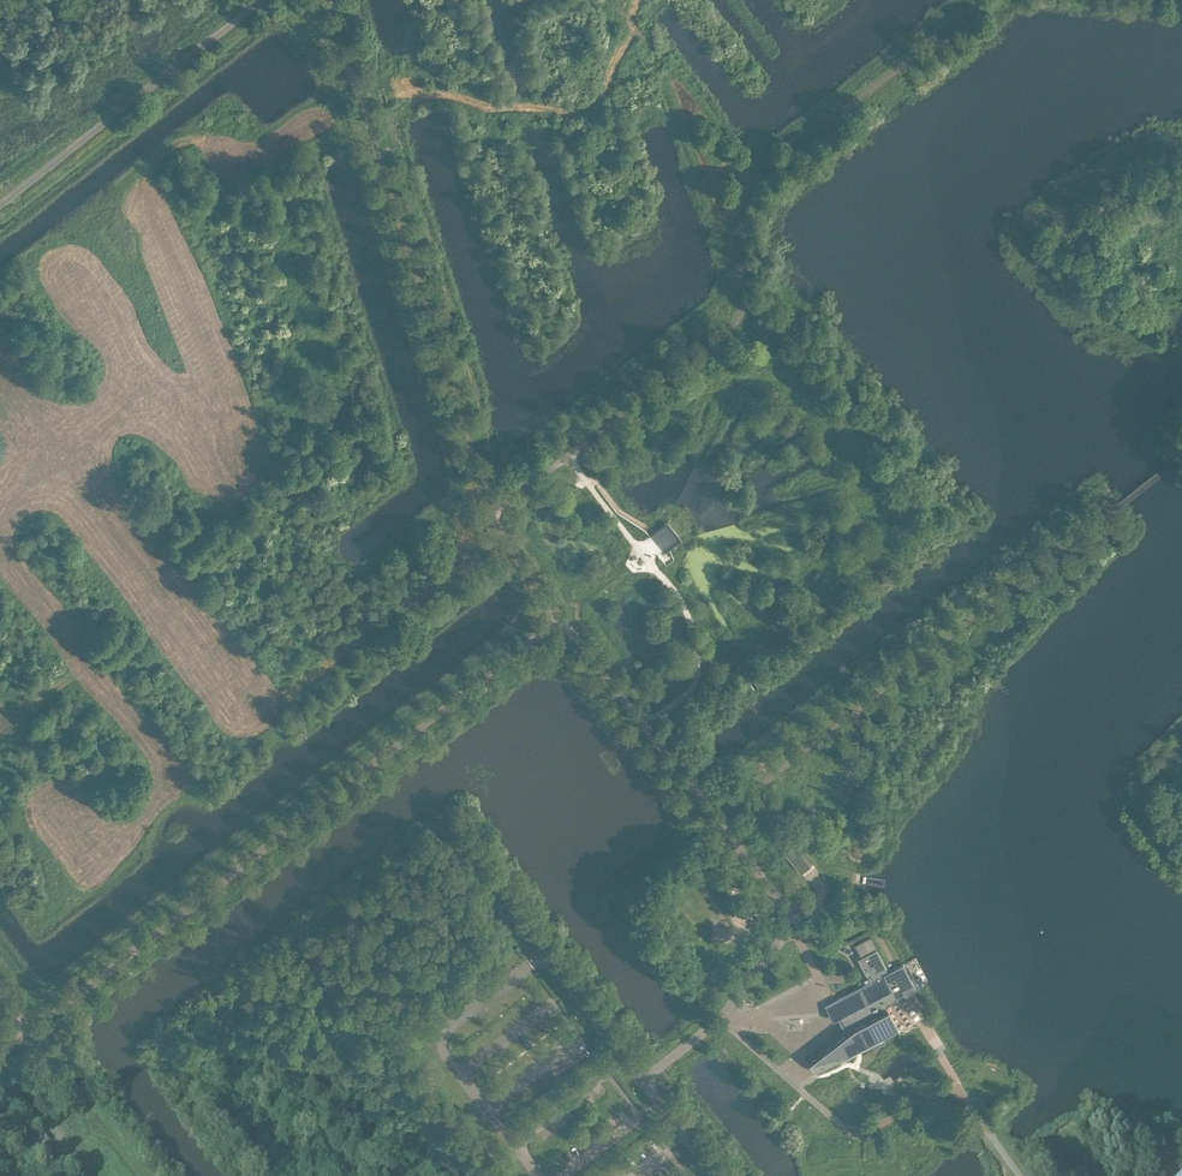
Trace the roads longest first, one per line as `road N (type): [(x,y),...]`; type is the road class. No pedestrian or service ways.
road 1 (unclassified): [(559,618),(30,1032)]
road 2 (unclassified): [(712,1175),(640,1083),(721,1021),(794,924)]

